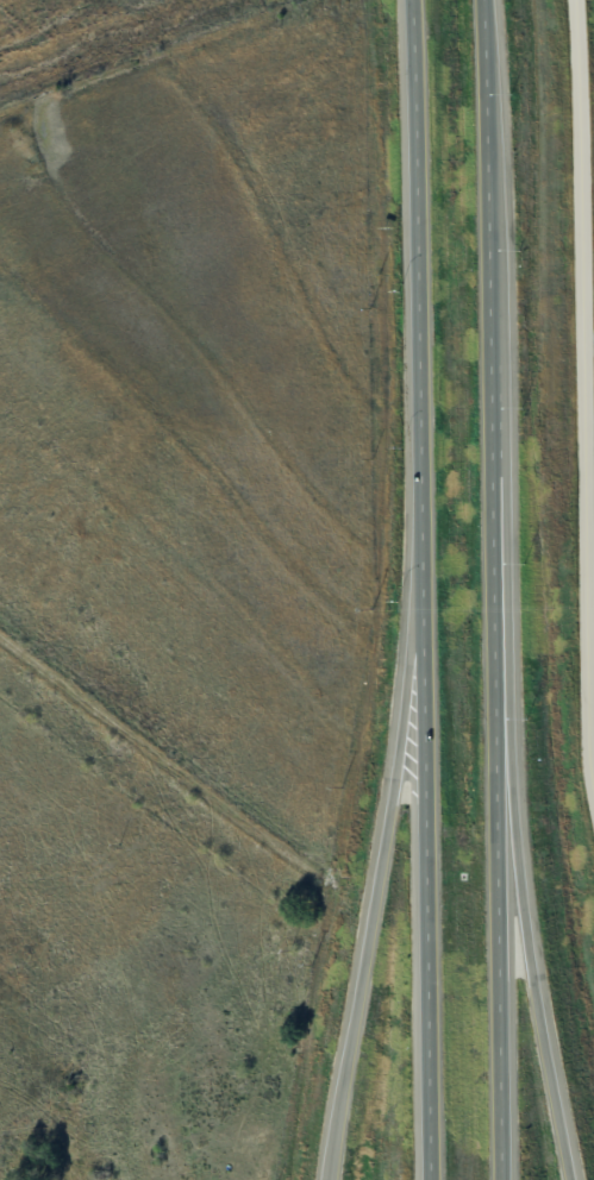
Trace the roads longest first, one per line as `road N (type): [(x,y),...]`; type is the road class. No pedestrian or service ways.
road 1 (motorway): [(572,1179),(519,866),(490,357)]
road 2 (motorway): [(504,1179),(490,357)]
road 3 (residential): [(576,0),(593,795)]
road 4 (motorway): [(423,554),(396,777),(330,1179)]
road 5 (motorway): [(423,554),(431,1179)]
road 6 (motorway): [(410,0),(423,554)]
road 7 (track): [(0,640),(324,877)]
road 8 (motorway): [(490,357),(483,0)]

